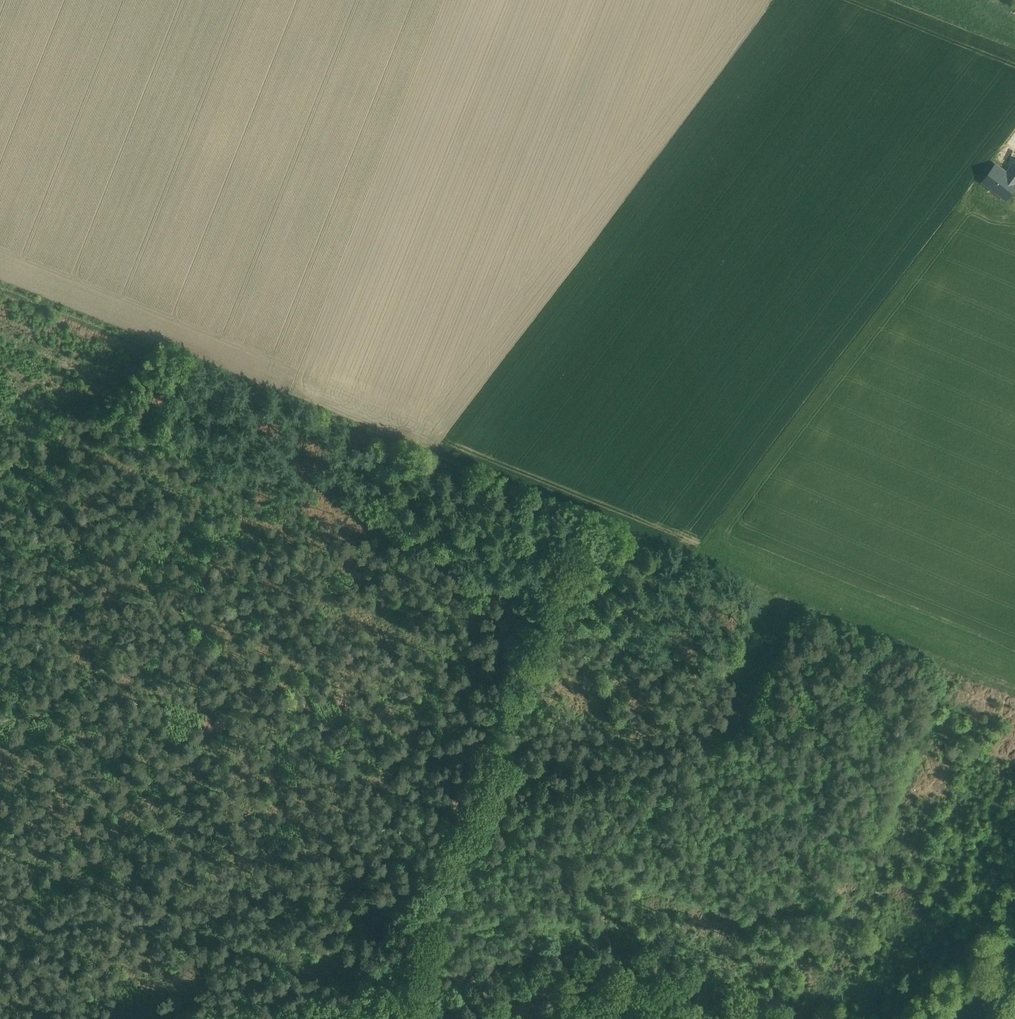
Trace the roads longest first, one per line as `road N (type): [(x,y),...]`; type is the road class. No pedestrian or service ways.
road 1 (track): [(0,283),(572,513),(368,1018)]
road 2 (track): [(436,841),(594,787),(712,730)]

